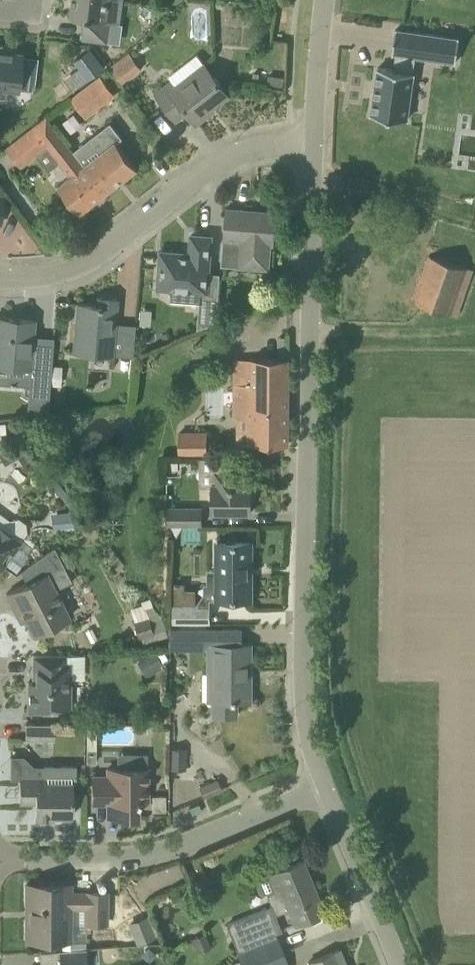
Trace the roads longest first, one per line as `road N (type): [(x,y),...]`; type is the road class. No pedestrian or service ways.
road 1 (tertiary): [(325,786),(304,660),(315,144)]
road 2 (residential): [(315,144),(251,147),(224,158),(84,263),(0,277)]
road 3 (residential): [(0,858),(154,855),(325,786)]
road 4 (tertiary): [(398,964),(325,786)]
road 5 (tertiary): [(315,144),(324,0)]

